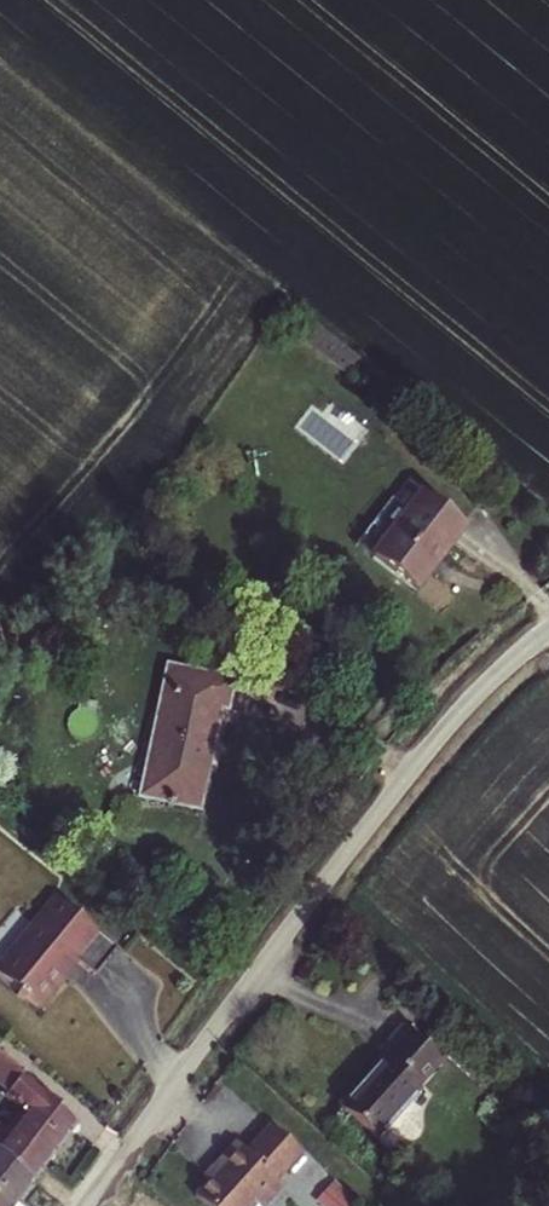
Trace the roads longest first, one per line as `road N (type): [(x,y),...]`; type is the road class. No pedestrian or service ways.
road 1 (unclassified): [(548,631),(446,726),(82,1205)]

